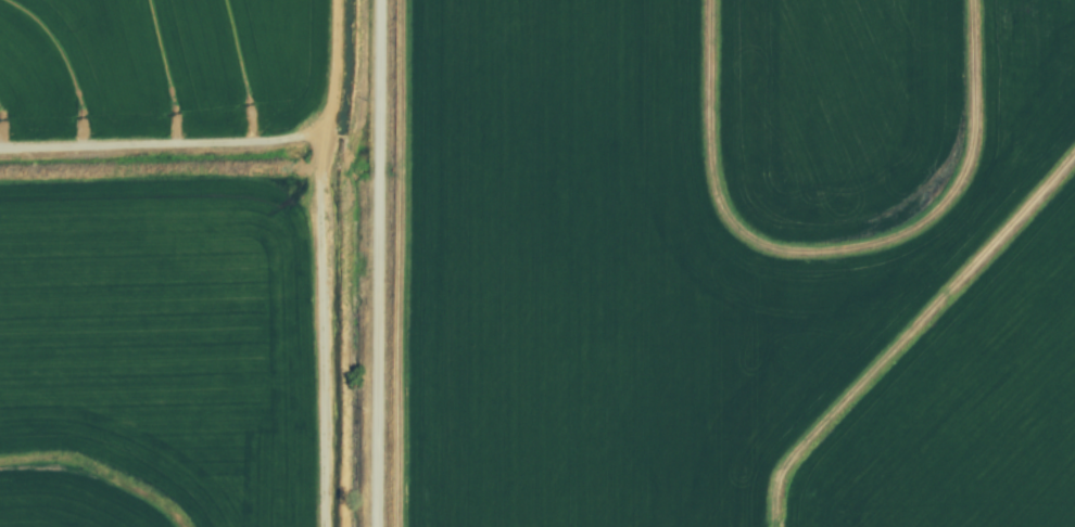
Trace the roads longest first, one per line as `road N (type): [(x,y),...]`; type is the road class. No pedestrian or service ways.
road 1 (residential): [(373,526),(377,0)]

